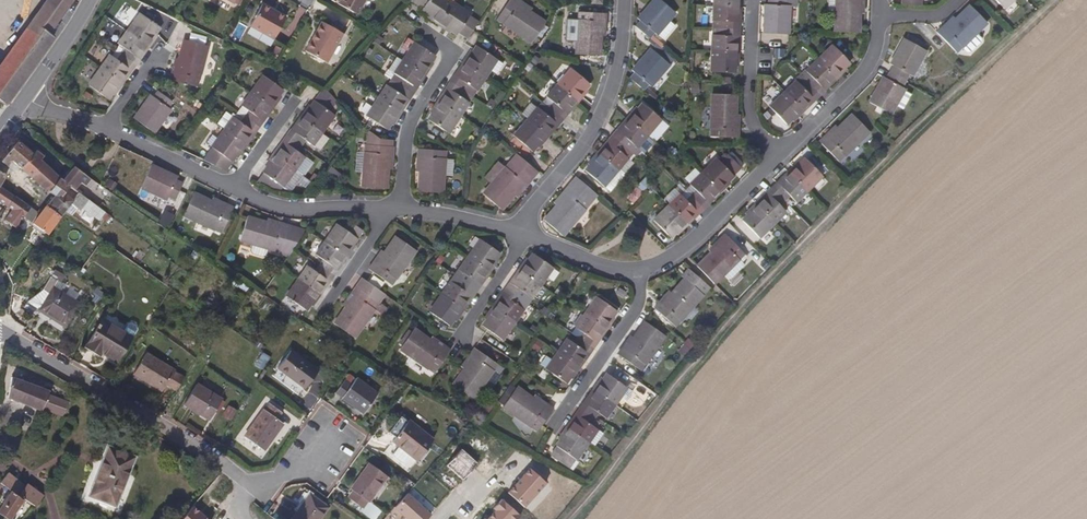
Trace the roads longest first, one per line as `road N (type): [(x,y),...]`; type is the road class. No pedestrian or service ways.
road 1 (residential): [(0,332),(249,486)]
road 2 (residential): [(623,0),(601,117),(522,231)]
road 3 (residential): [(397,212),(412,117),(453,50),(428,32)]
road 4 (residential): [(638,270),(674,256),(779,150)]
road 5 (residential): [(638,270),(634,302),(550,424)]
road 6 (residential): [(779,150),(875,59),(879,16)]
road 7 (residential): [(233,188),(278,210),(397,212)]
road 8 (residential): [(779,150),(750,119),(753,2)]
road 9 (residential): [(102,127),(233,188)]
road 10 (residential): [(397,212),(522,231)]
road 11 (residential): [(522,231),(638,270)]
road 12 (residential): [(522,231),(463,337)]

